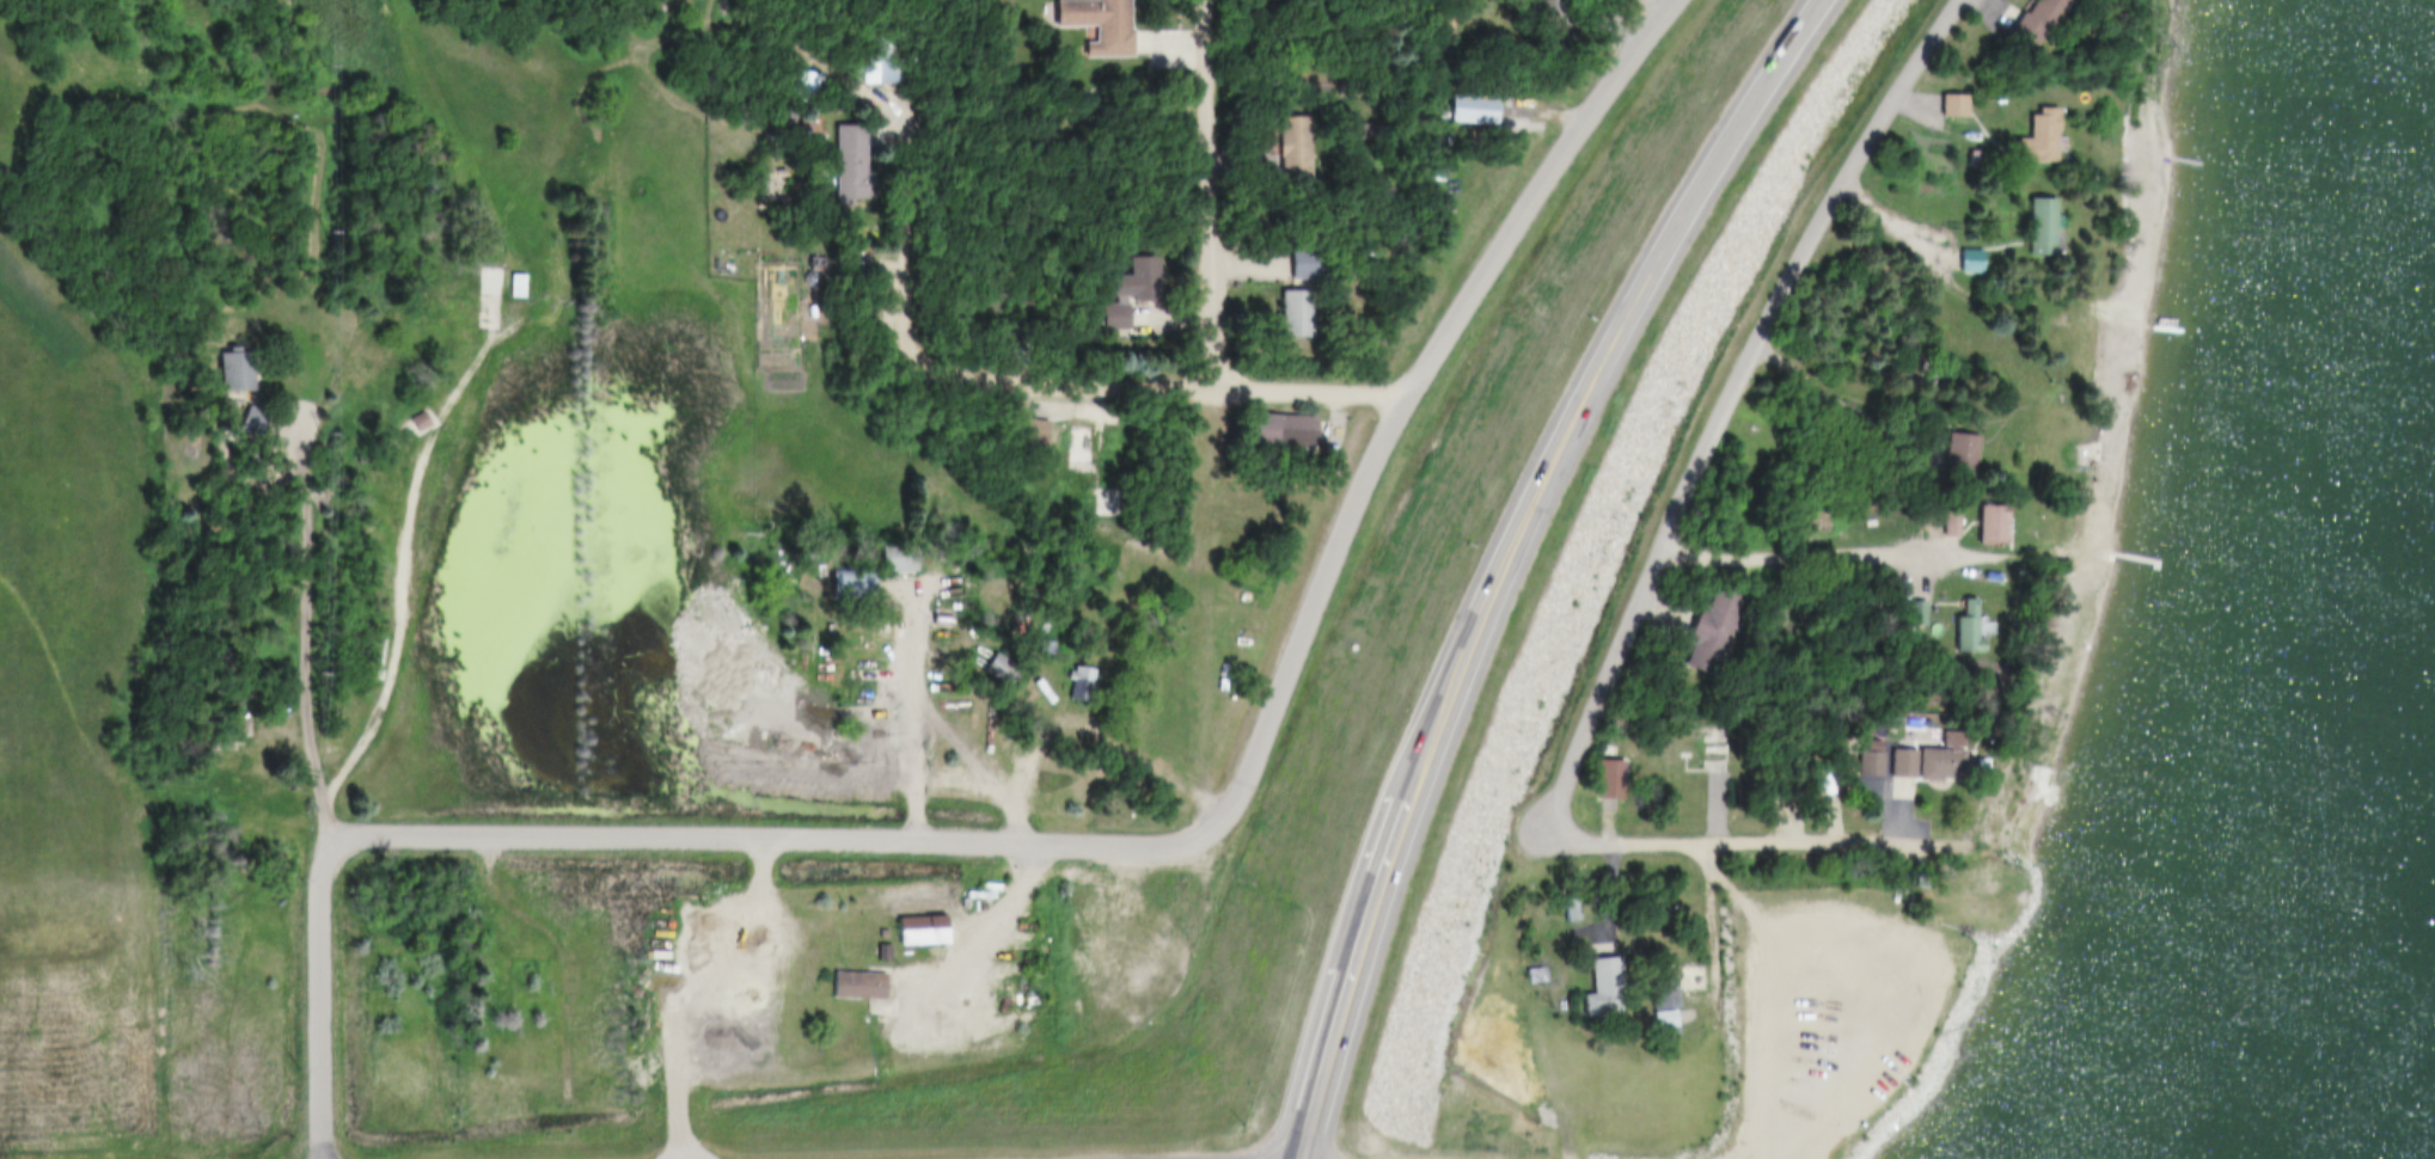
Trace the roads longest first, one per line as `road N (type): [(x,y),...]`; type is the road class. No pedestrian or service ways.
road 1 (residential): [(326,840),(1377,835)]
road 2 (residential): [(898,36),(912,330),(926,363),(1054,387),(1547,394)]
road 3 (residential): [(1555,835),(1579,749),(1737,388),(1833,208),(1966,0)]
road 4 (residential): [(1377,835),(1424,688),(1527,437),(1747,0)]
road 5 (primary): [(1472,816),(1598,476),(1671,324),(1850,0)]
road 6 (track): [(282,435),(331,80),(331,0)]
road 7 (residential): [(1219,386),(1211,0)]
road 8 (primary): [(1384,1158),(1402,1051),(1472,816)]
road 9 (residential): [(331,1158),(326,840)]
road 10 (residential): [(1854,838),(1555,835)]

